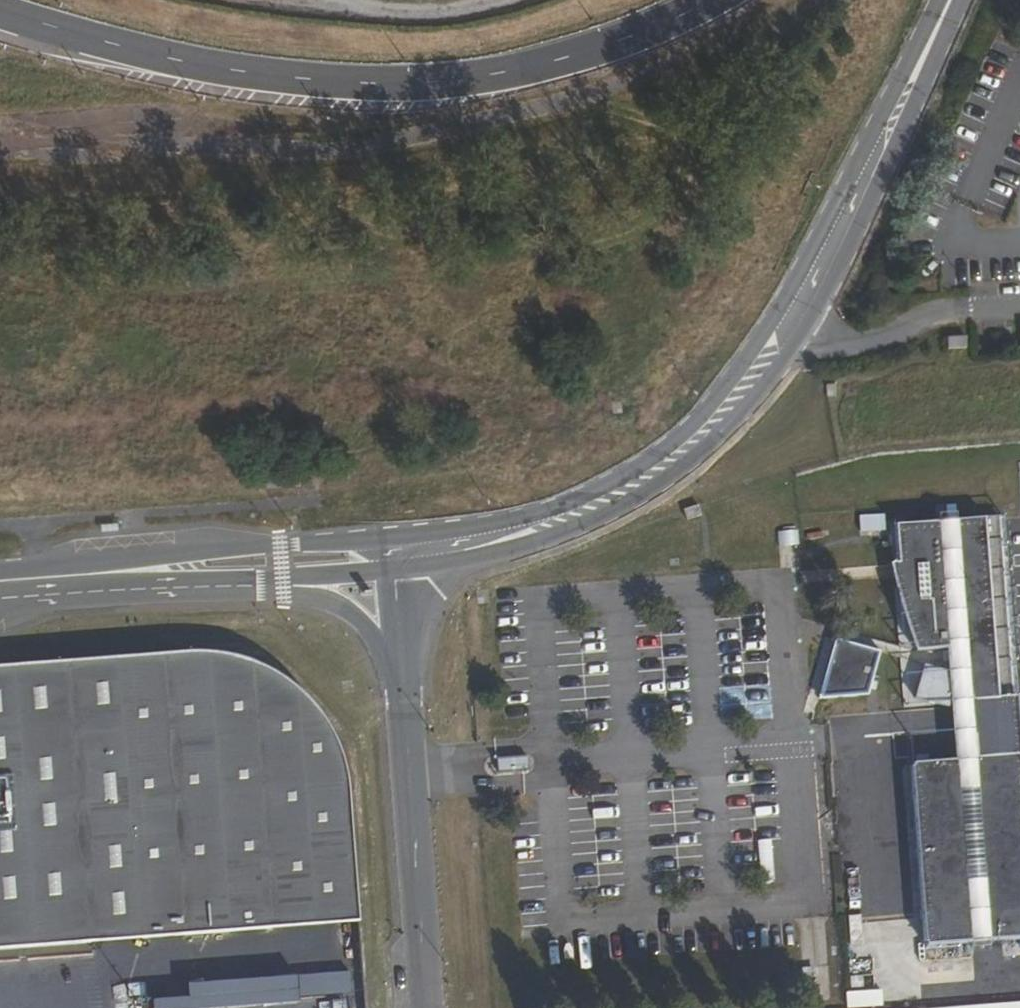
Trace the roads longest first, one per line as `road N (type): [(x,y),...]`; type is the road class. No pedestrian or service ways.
road 1 (tertiary): [(452,563),(602,518),(672,480),(729,428),(805,330),(863,229),(958,0)]
road 2 (track): [(682,130),(707,172),(698,200),(626,243),(410,274),(143,298),(42,207)]
road 3 (track): [(0,212),(286,209),(407,242),(682,130)]
road 4 (secondary): [(0,10),(240,71),(454,79),(600,46),(682,0)]
road 5 (tertiary): [(950,0),(785,303),(709,411),(653,458),(541,513)]
road 6 (tertiary): [(368,539),(191,551),(30,589)]
road 7 (unclassified): [(154,589),(327,601),(377,639),(405,705)]
road 8 (unclassified): [(427,1007),(405,705)]
road 9 (tertiary): [(154,589),(385,571)]
road 10 (tertiary): [(541,513),(368,539)]
road 11 (unclassified): [(541,513),(445,549),(386,557)]
road 12 (unclassified): [(385,571),(405,705)]
road 13 (tertiary): [(30,589),(154,589)]

